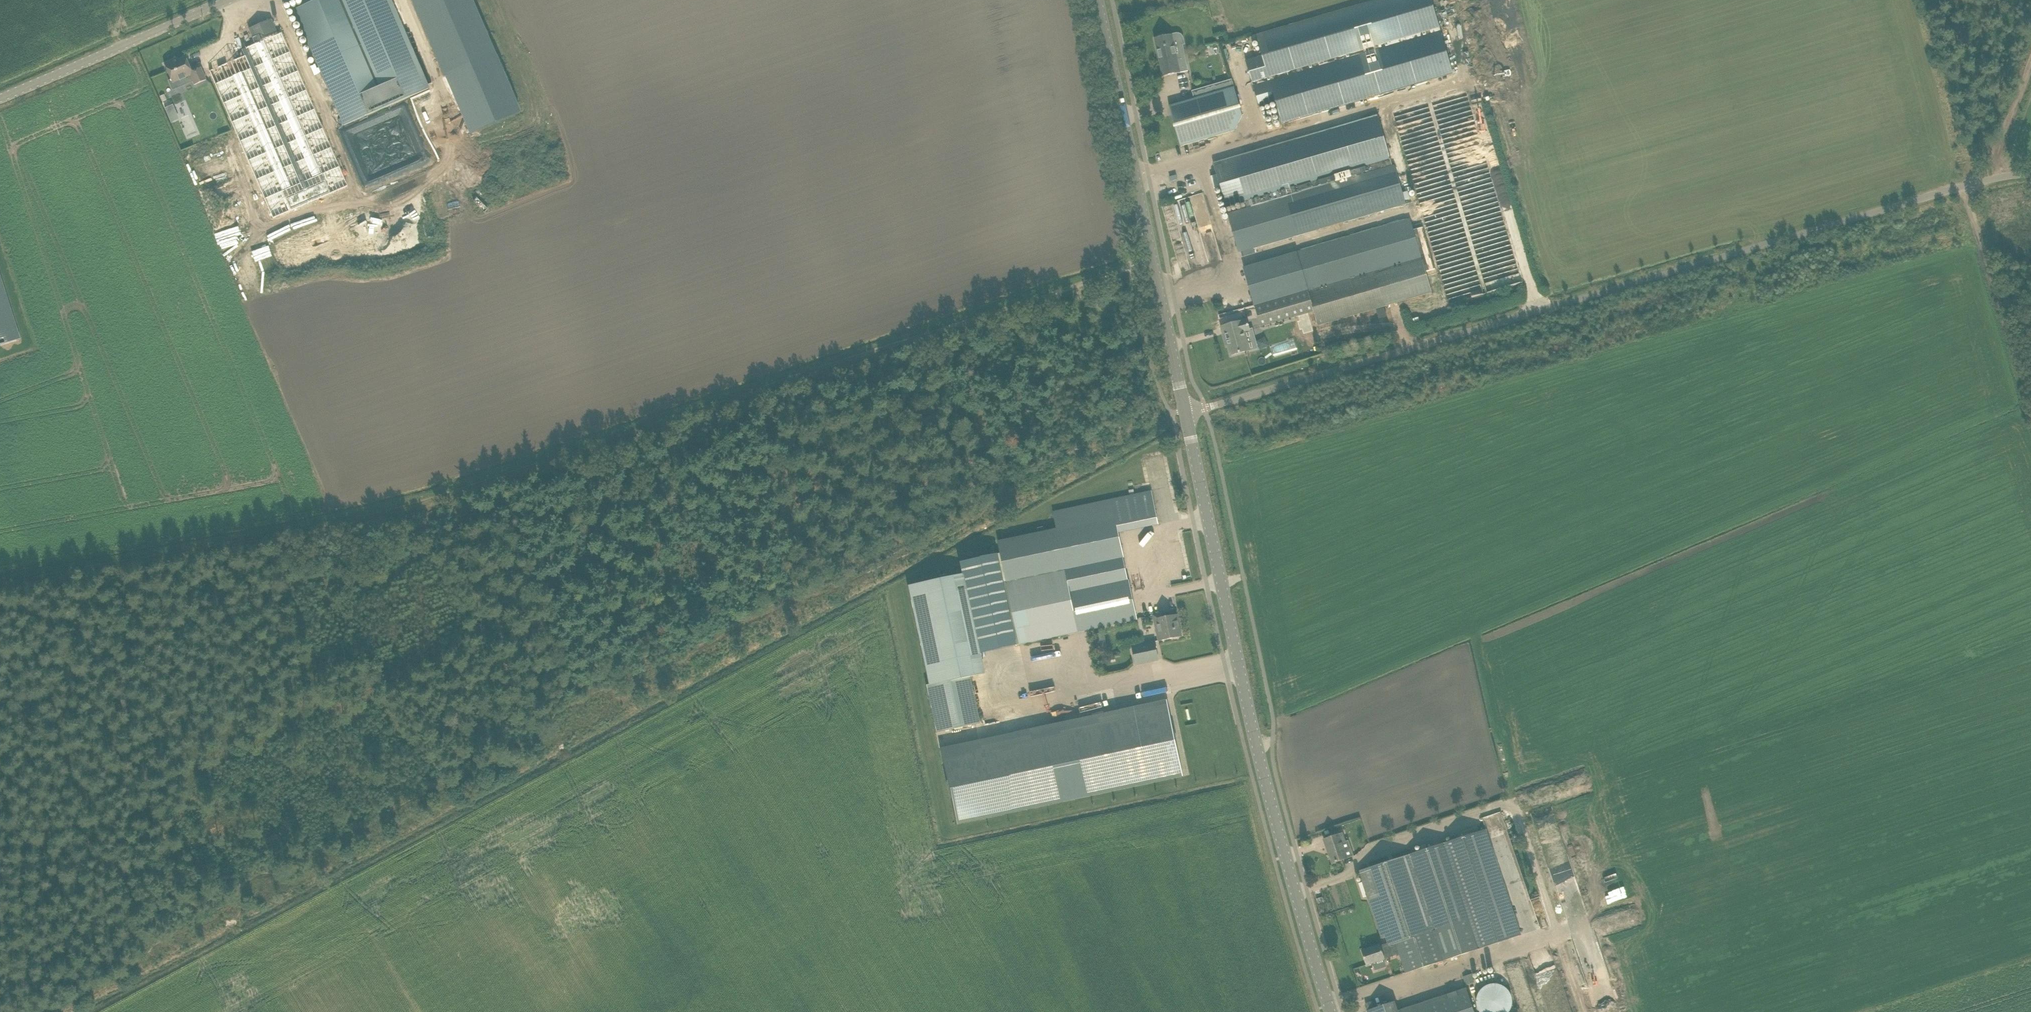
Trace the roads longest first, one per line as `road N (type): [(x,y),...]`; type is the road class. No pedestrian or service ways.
road 1 (track): [(925,336),(445,499),(0,586)]
road 2 (unclassified): [(1186,414),(1947,191),(2030,174)]
road 3 (tertiary): [(1333,1011),(1278,833),(1186,414)]
road 4 (tertiary): [(1186,414),(1097,0)]
road 5 (unclassified): [(0,94),(222,0)]
road 6 (track): [(1153,259),(925,336)]
road 7 (track): [(1965,186),(2030,390)]
road 8 (track): [(1003,488),(925,336)]
road 9 (track): [(1991,179),(2030,64)]

